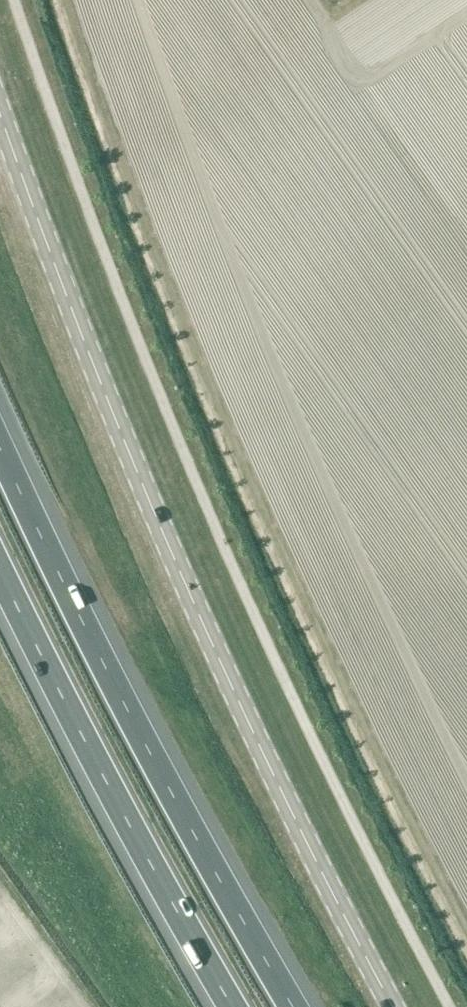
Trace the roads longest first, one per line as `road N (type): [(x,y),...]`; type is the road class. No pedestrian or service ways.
road 1 (tertiary): [(395,1006),(242,708),(111,411),(0,110)]
road 2 (motorway): [(296,1006),(84,622),(0,447)]
road 3 (motorway): [(0,568),(233,1006)]

